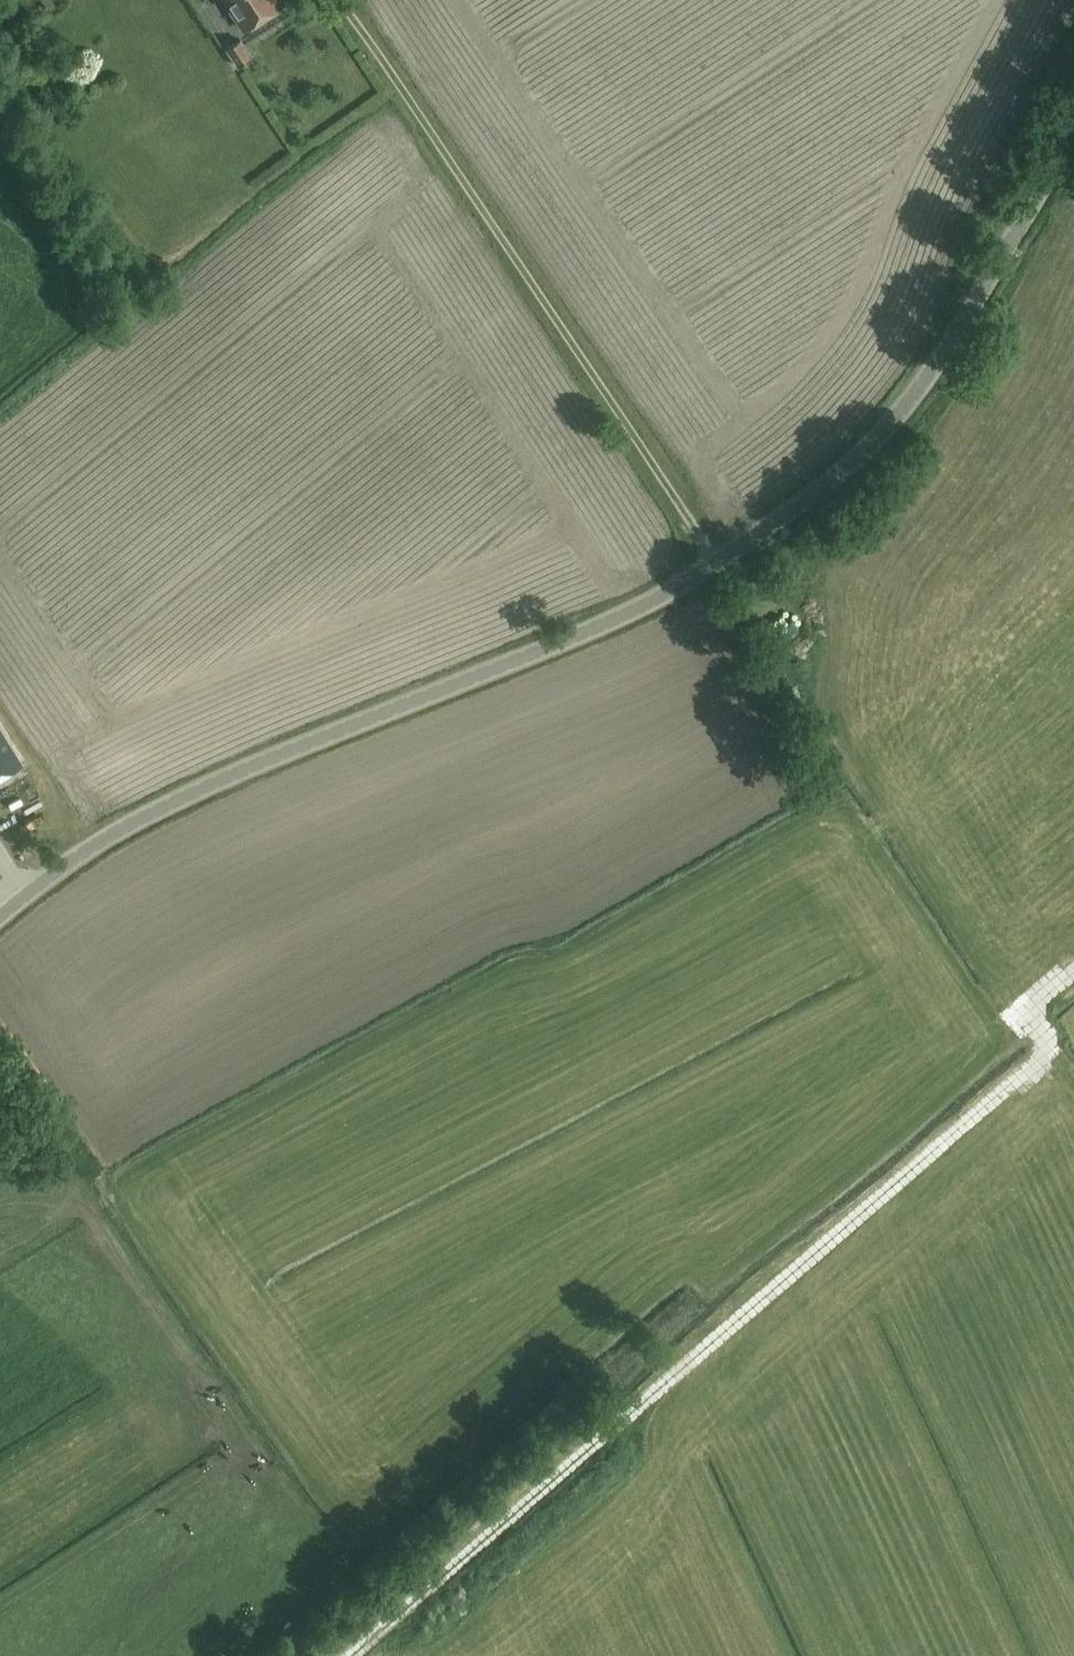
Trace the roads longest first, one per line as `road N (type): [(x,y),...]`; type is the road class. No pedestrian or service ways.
road 1 (unclassified): [(0,919),(158,808),(649,607),(831,488),(888,433),(936,364),(1073,128)]

